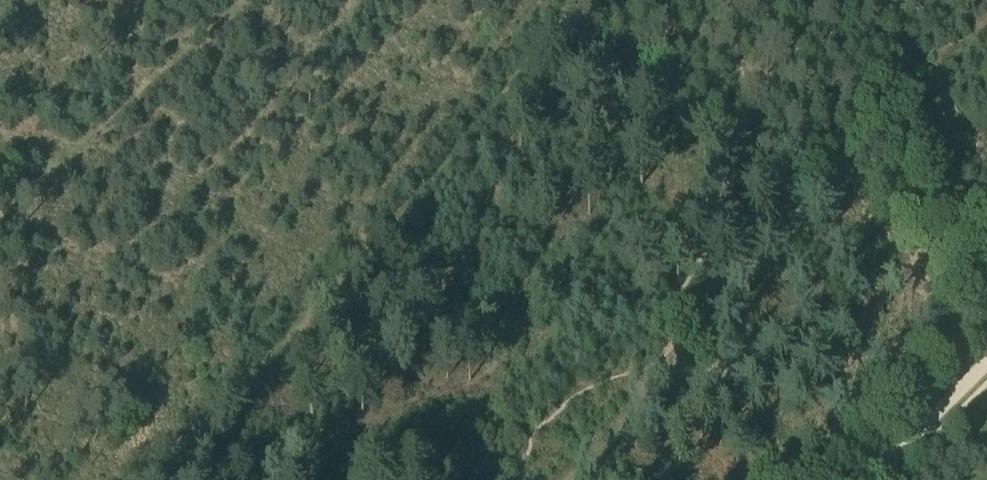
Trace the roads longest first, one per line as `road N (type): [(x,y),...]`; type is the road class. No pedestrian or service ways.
road 1 (track): [(596,0),(151,479)]
road 2 (track): [(555,479),(915,99)]
road 3 (track): [(916,0),(912,91),(947,157),(986,192)]
road 4 (track): [(874,479),(986,367)]

